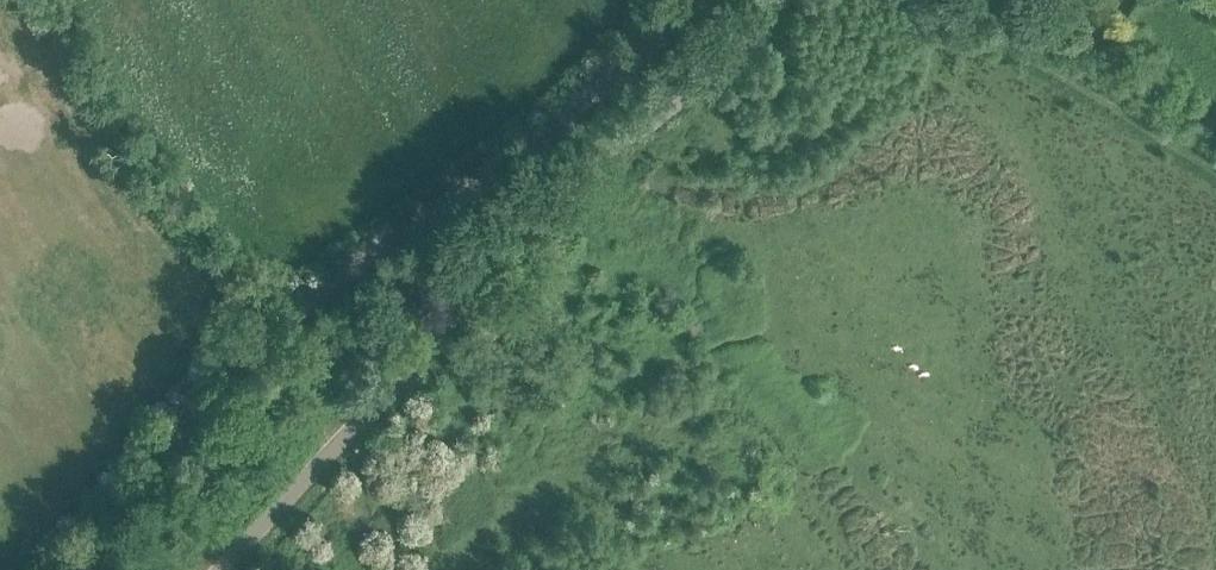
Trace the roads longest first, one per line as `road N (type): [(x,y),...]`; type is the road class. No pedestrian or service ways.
road 1 (tertiary): [(82,569),(170,440),(287,316),(584,99),(699,0)]

